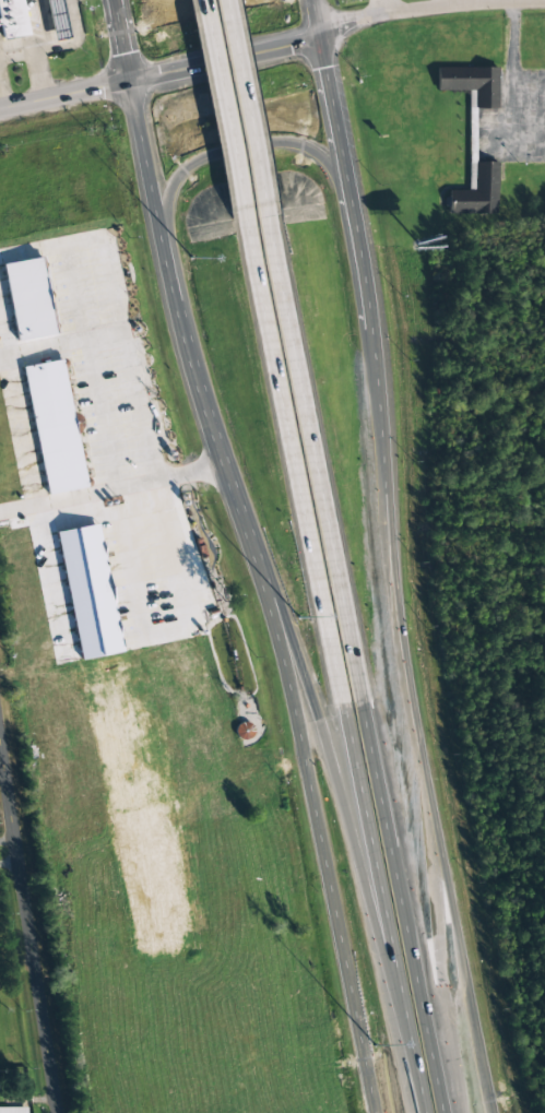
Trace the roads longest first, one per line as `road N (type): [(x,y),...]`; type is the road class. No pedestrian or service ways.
road 1 (tertiary): [(492,1112),(402,639),(376,360),(319,40)]
road 2 (tertiary): [(132,81),(194,389),(286,680),(375,1112)]
road 3 (motorway): [(229,481),(319,723),(394,981)]
road 4 (motorway): [(410,939),(378,414)]
road 5 (motorway): [(365,703),(266,210)]
road 6 (motorway): [(245,221),(341,707)]
road 7 (motorway): [(443,1112),(365,703)]
road 8 (motorway): [(341,707),(424,1112)]
road 9 (tertiary): [(58,1112),(0,737)]
road 10 (tertiary): [(346,185),(322,159),(289,143),(205,157),(174,187),(159,240)]
road 11 (tertiary): [(544,4),(414,11),(357,22),(319,40)]
road 12 (motorway): [(201,0),(245,221)]
road 13 (motorway): [(266,210),(225,0)]
road 14 (tertiary): [(319,40),(132,81)]
road 15 (tertiary): [(132,81),(0,109)]

